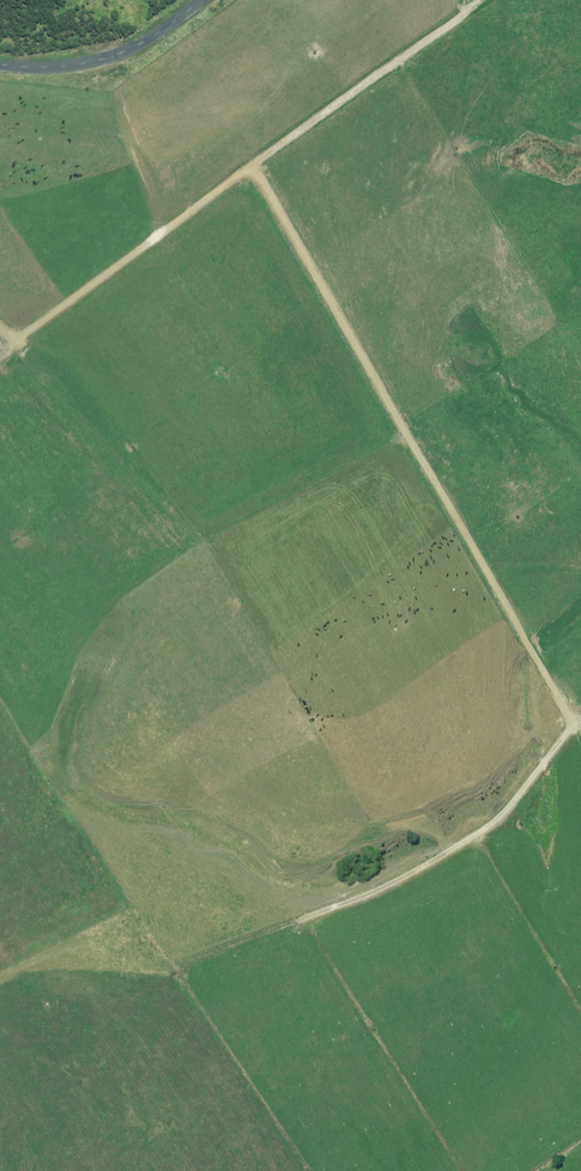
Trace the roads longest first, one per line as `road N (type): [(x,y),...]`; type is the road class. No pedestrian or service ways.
road 1 (track): [(248,171),(573,727)]
road 2 (track): [(18,341),(480,0)]
road 3 (track): [(580,722),(508,821),(304,921)]
road 4 (unclassified): [(0,63),(108,56),(202,0)]

